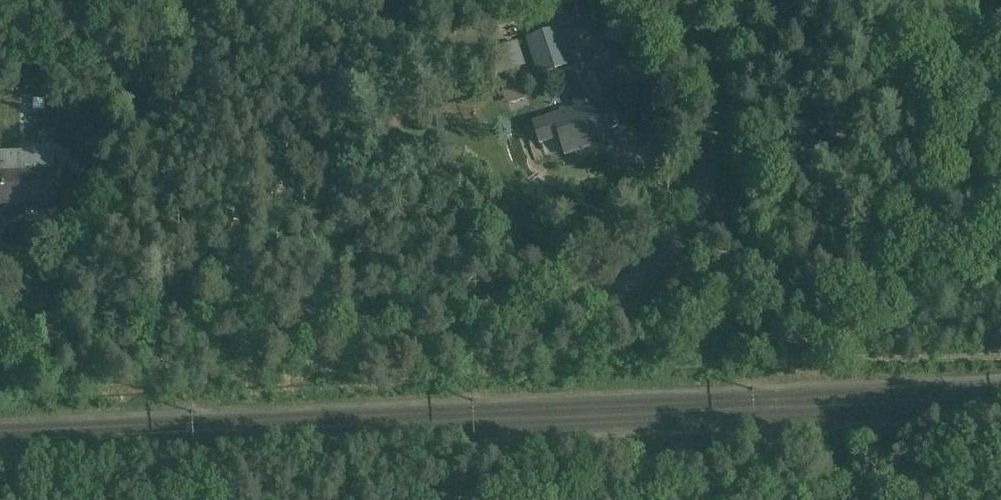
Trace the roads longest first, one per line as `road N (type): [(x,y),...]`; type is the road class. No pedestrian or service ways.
road 1 (unclassified): [(0,333),(570,310),(638,292),(708,221),(724,131),(686,0)]

